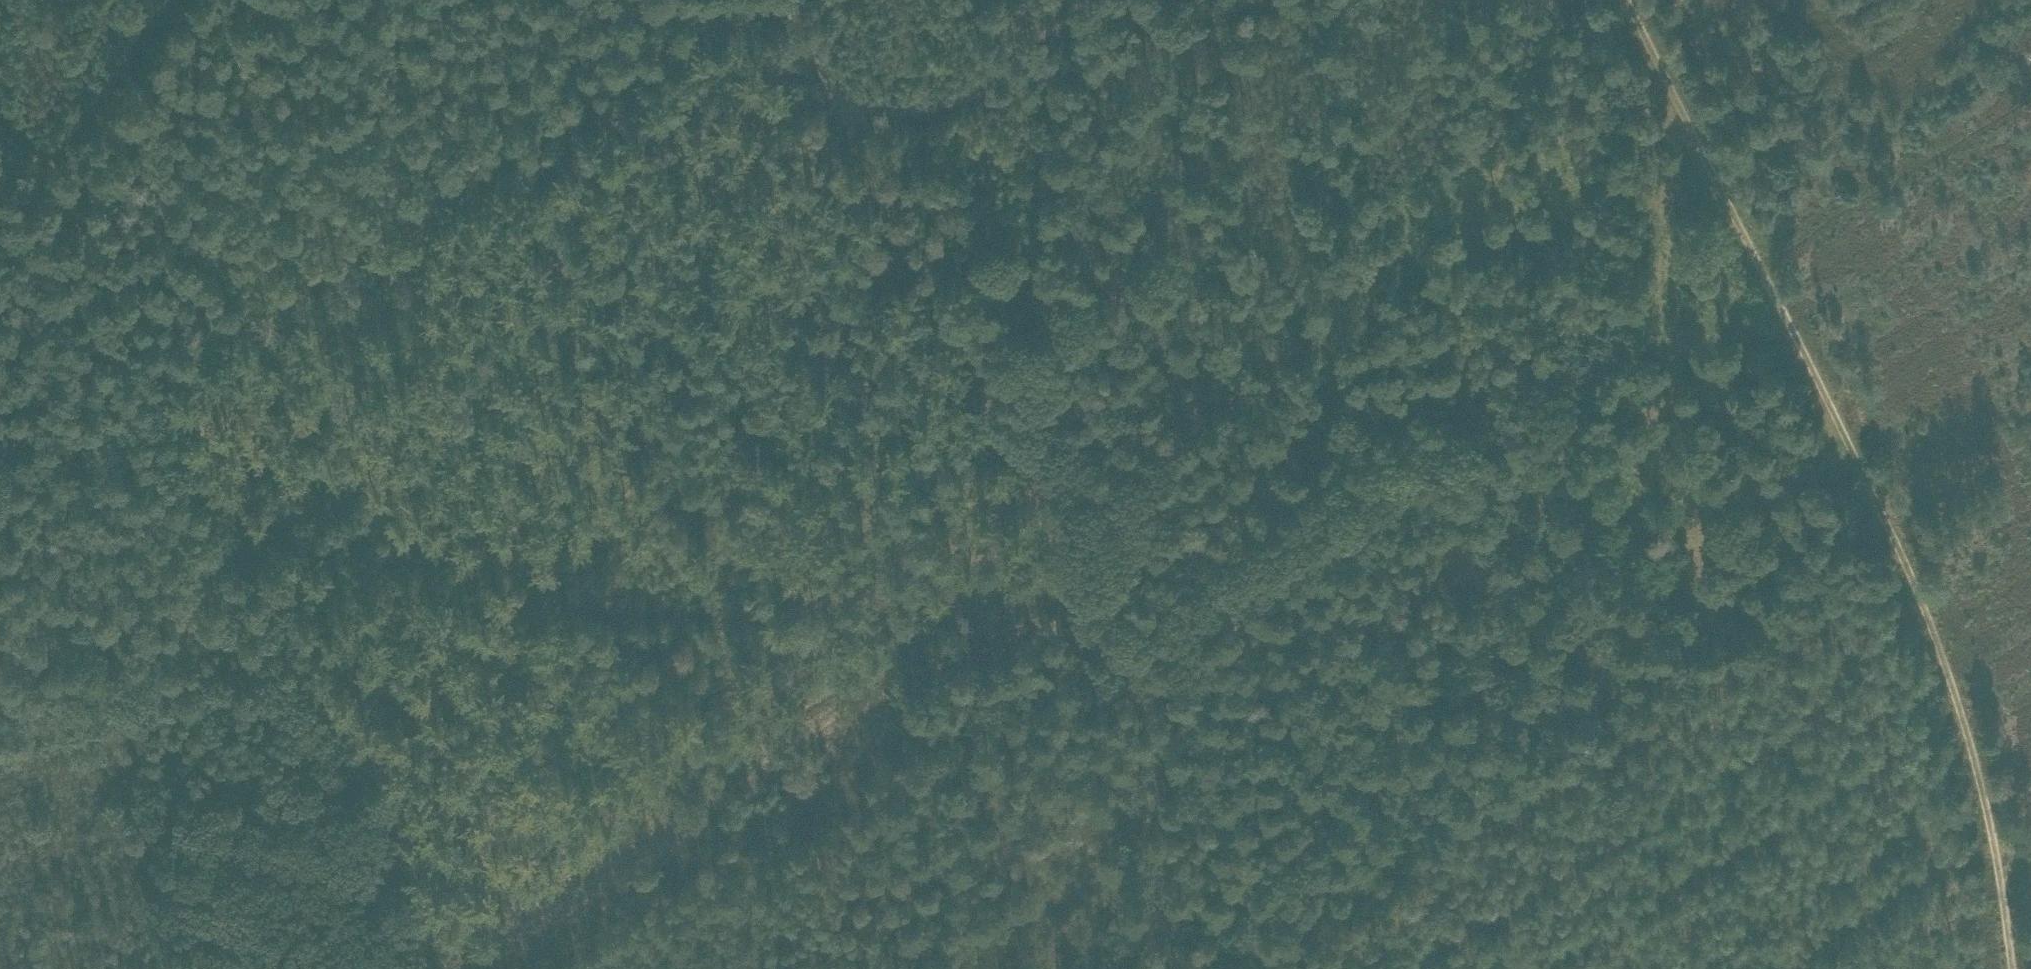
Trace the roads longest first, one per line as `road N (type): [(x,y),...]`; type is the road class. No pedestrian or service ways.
road 1 (track): [(1627,0),(1908,562),(2002,864)]
road 2 (track): [(848,111),(1257,941)]
road 3 (track): [(782,0),(687,44),(136,372)]
road 4 (track): [(443,968),(136,372)]
road 5 (track): [(1245,0),(1169,22),(1125,12),(1064,32),(999,86),(942,113),(848,111)]
road 6 (track): [(2014,968),(2002,864),(2030,849)]
road 7 (track): [(848,111),(788,0)]

